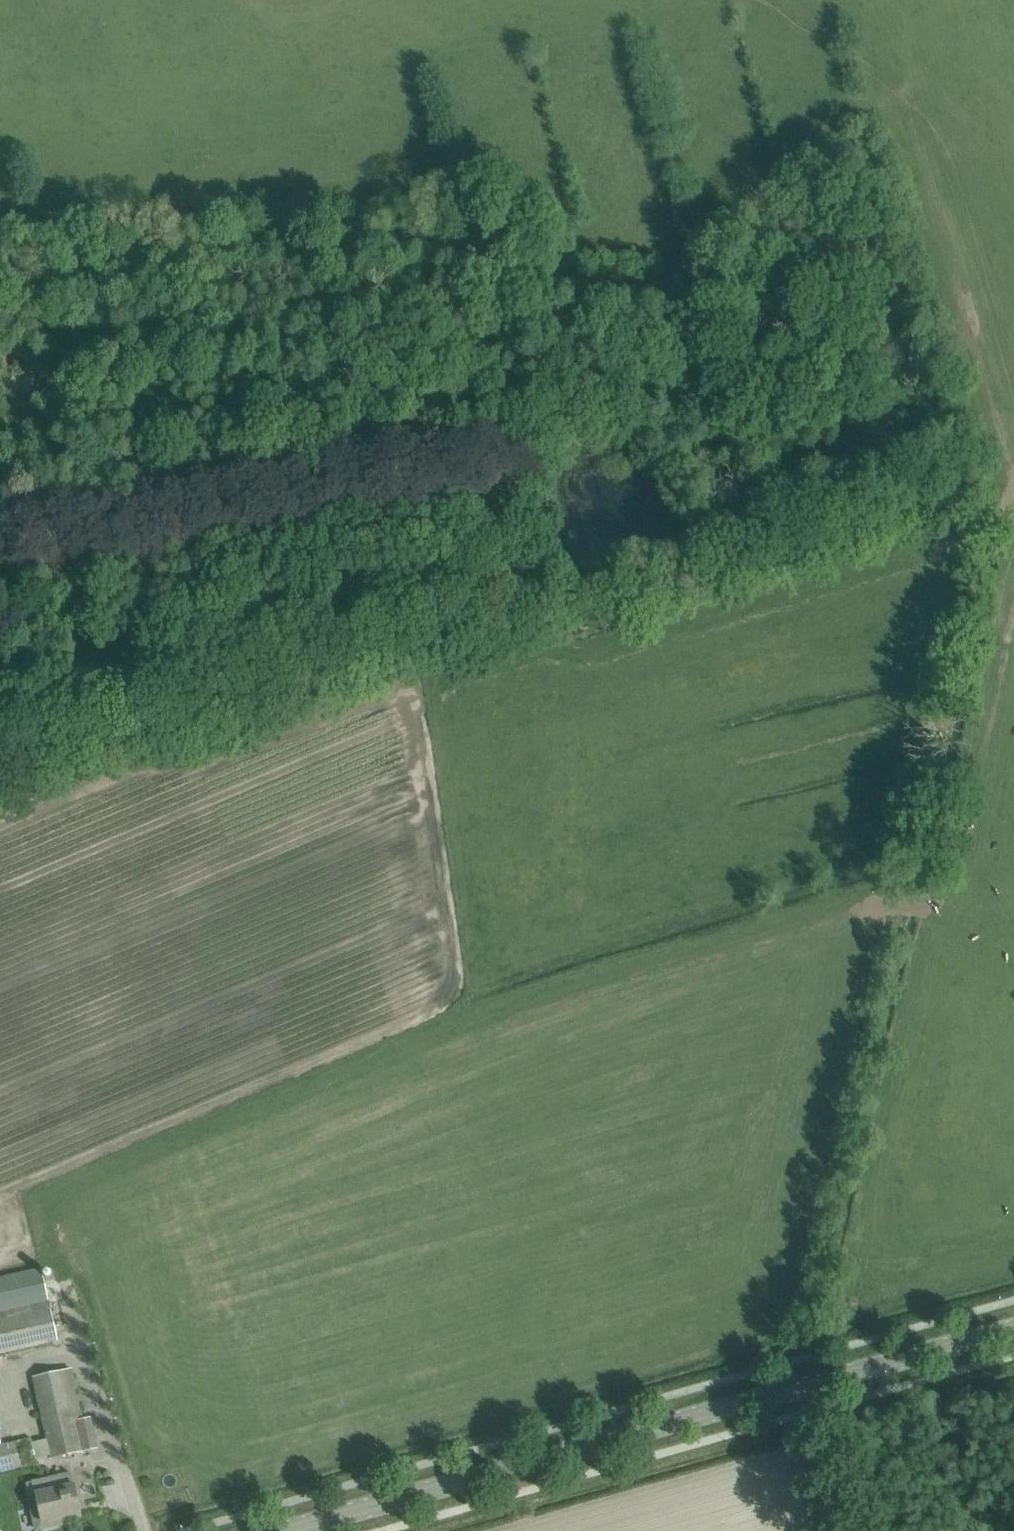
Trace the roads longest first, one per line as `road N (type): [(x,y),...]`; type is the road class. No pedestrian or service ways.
road 1 (tertiary): [(281,1530),(1013,1327)]

